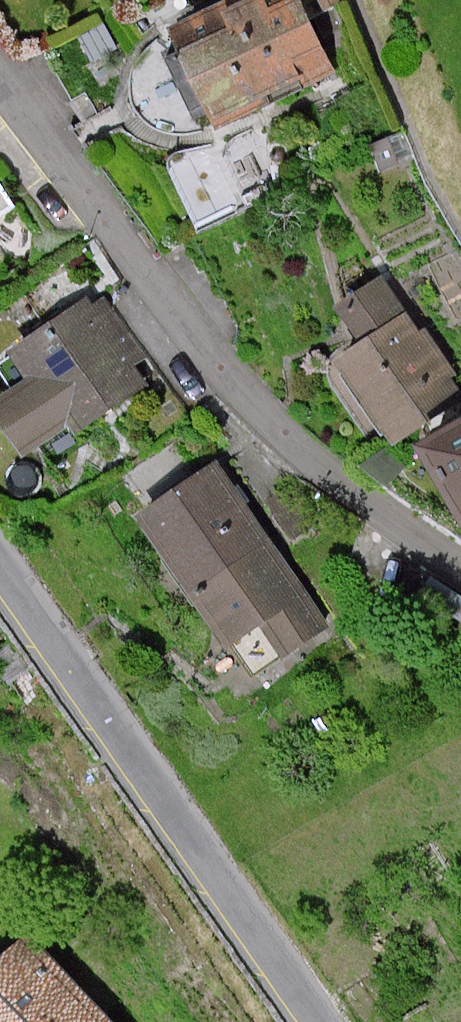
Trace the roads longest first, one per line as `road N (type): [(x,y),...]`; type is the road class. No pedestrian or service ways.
road 1 (residential): [(0,71),(230,380),(348,488),(460,567)]
road 2 (tertiary): [(316,1021),(0,565)]

